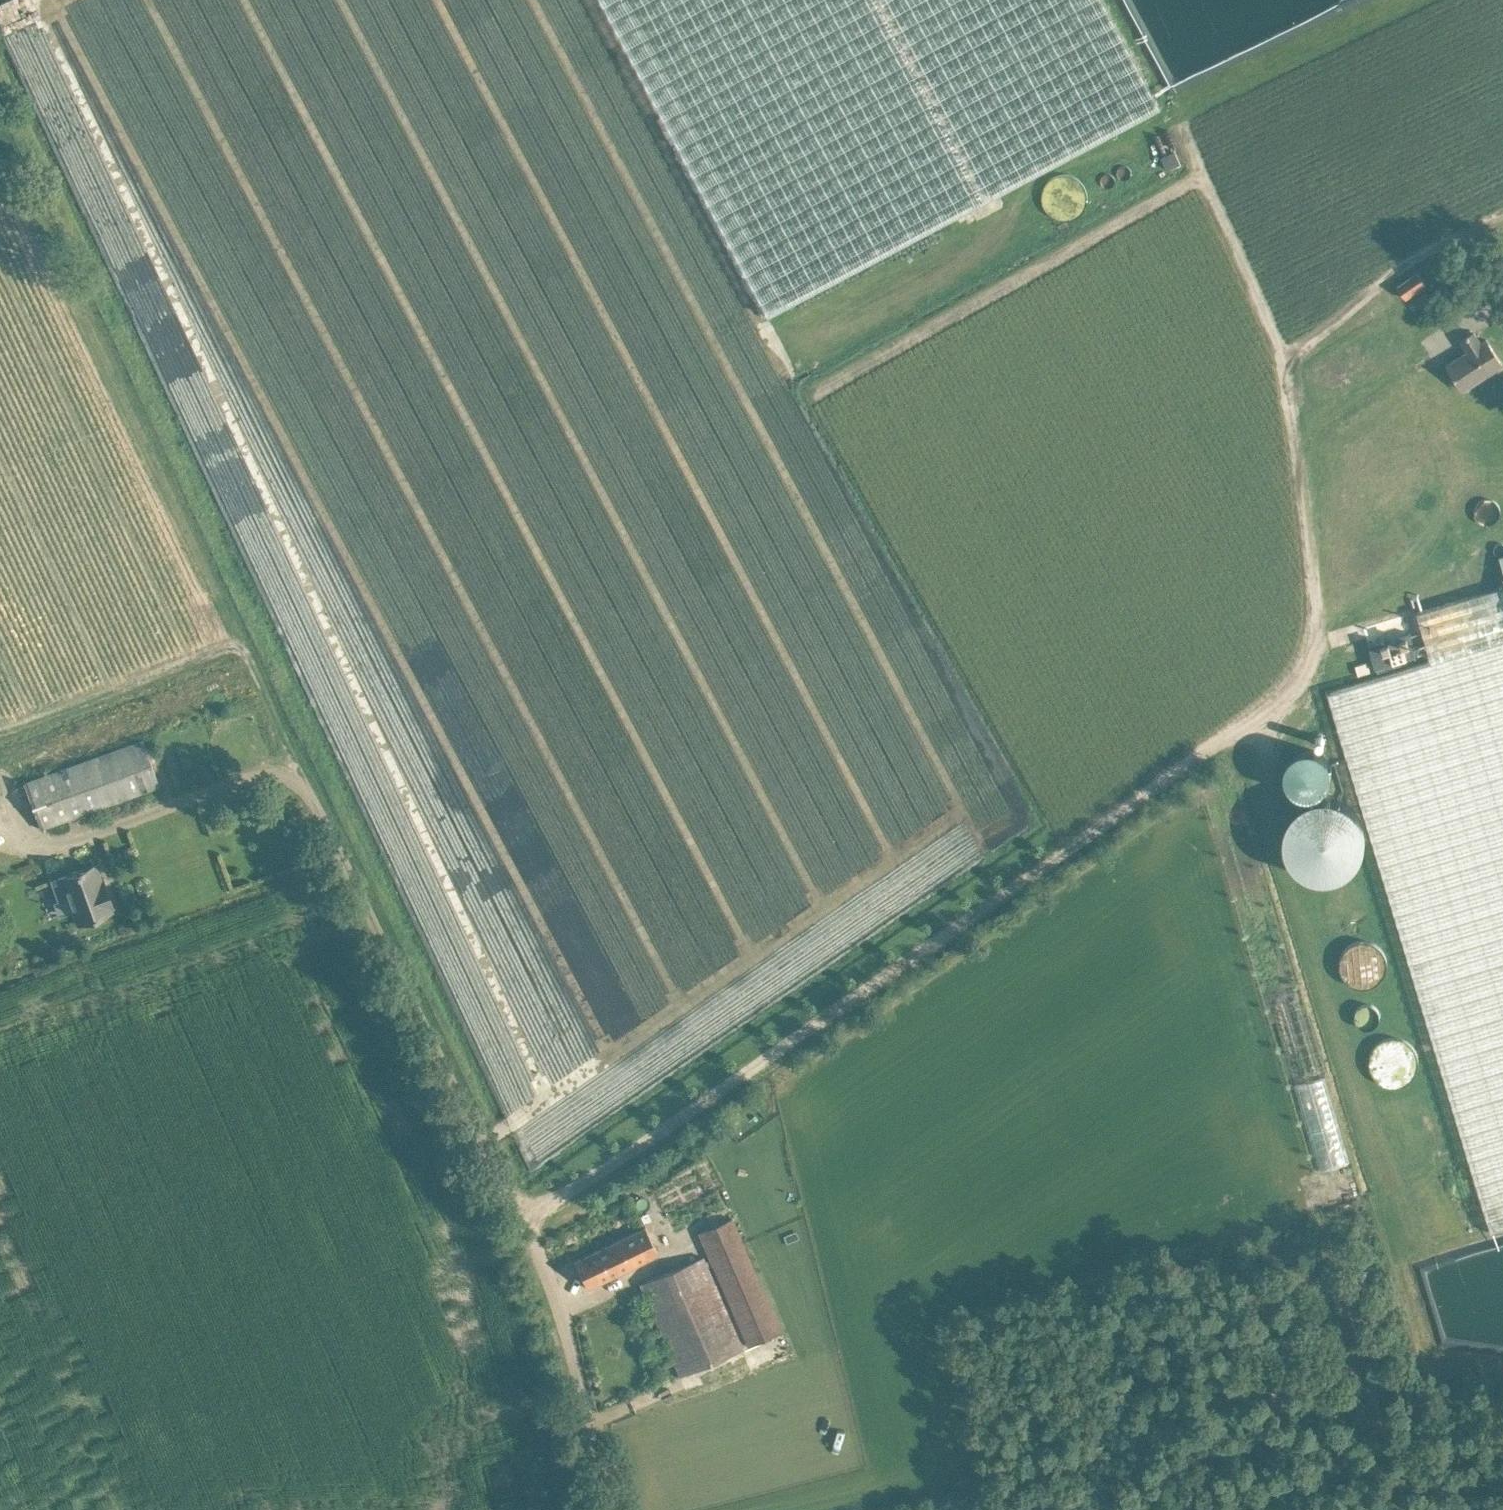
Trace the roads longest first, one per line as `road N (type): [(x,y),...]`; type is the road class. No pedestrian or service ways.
road 1 (track): [(519,1219),(588,1179),(1301,677),(1318,619),(1297,460)]
road 2 (unclassified): [(603,1509),(544,1265),(394,983),(302,785),(261,774),(171,799)]
road 3 (track): [(302,785),(244,653)]

